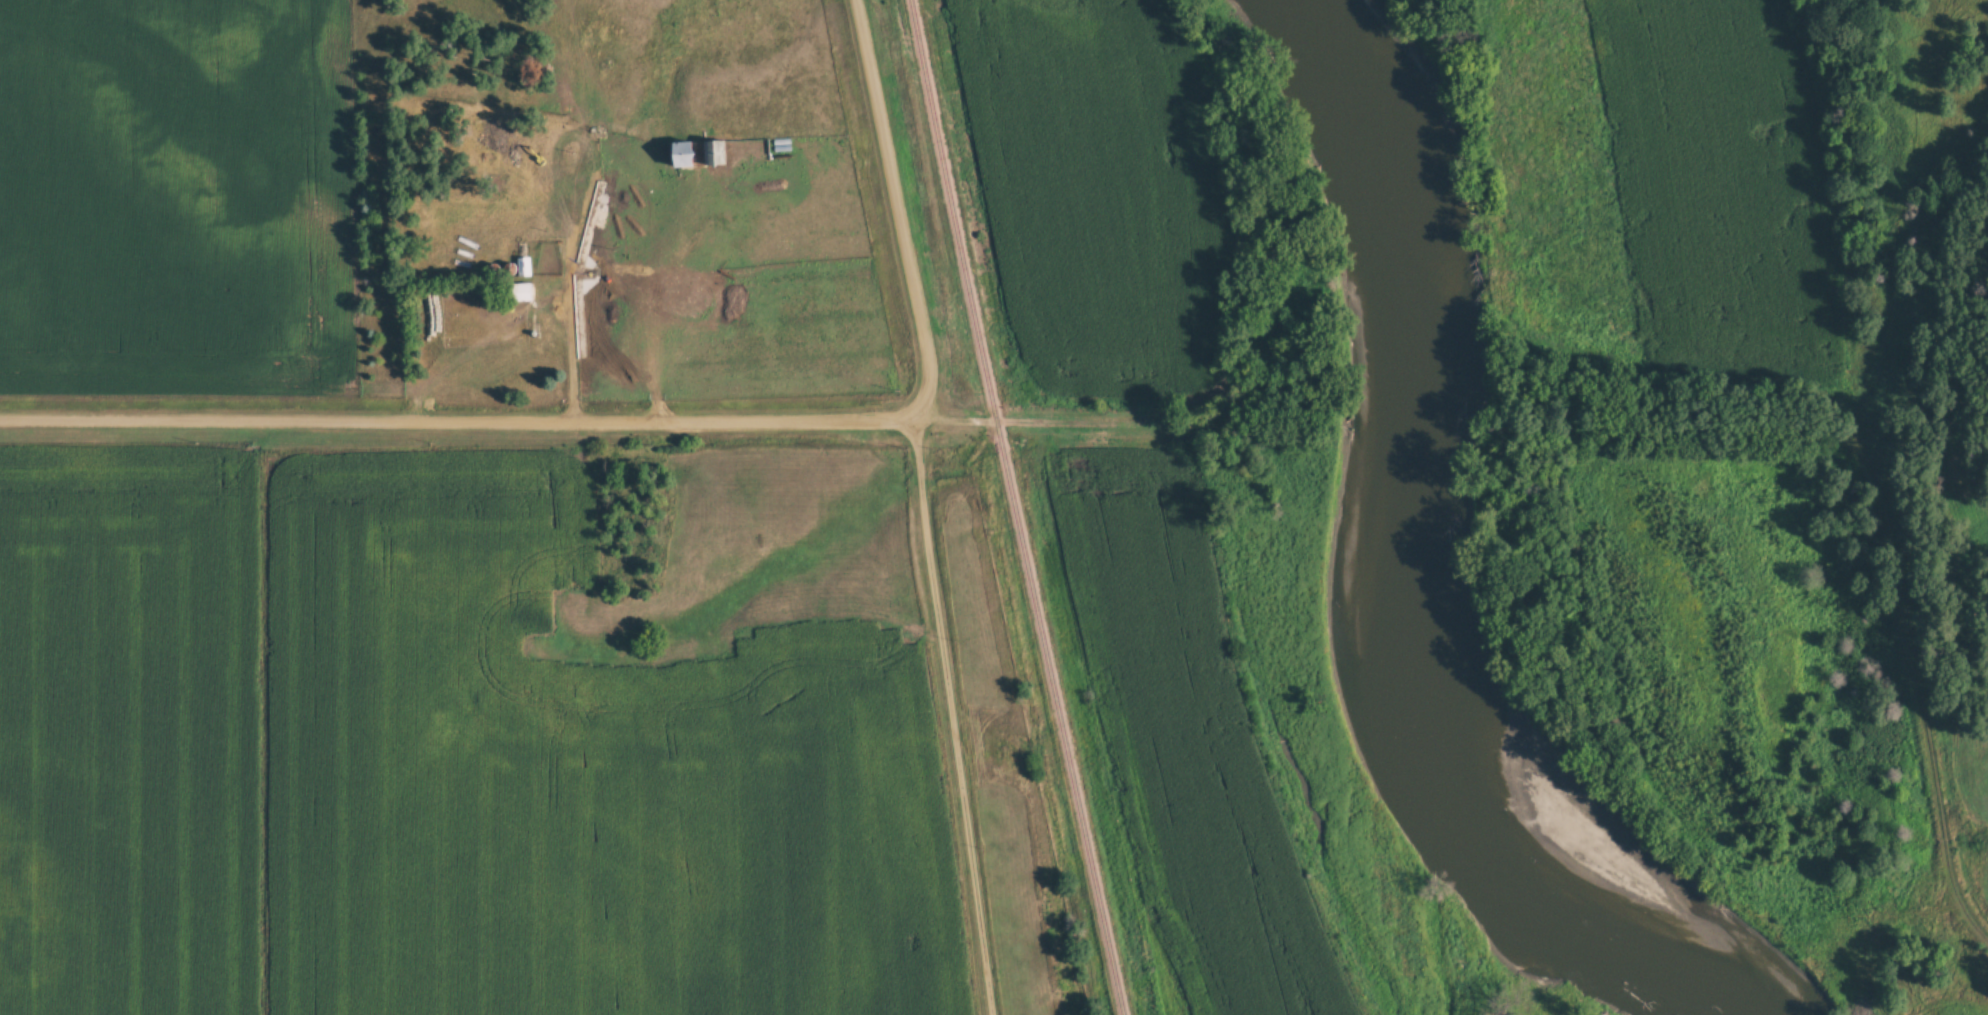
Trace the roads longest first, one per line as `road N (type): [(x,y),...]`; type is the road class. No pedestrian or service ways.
road 1 (tertiary): [(914,412),(888,420),(577,425),(0,422)]
road 2 (residential): [(914,412),(925,395),(927,362),(857,0)]
road 3 (residential): [(577,425),(569,226),(600,162),(640,156)]
road 4 (residential): [(1173,424),(944,420),(914,412)]

